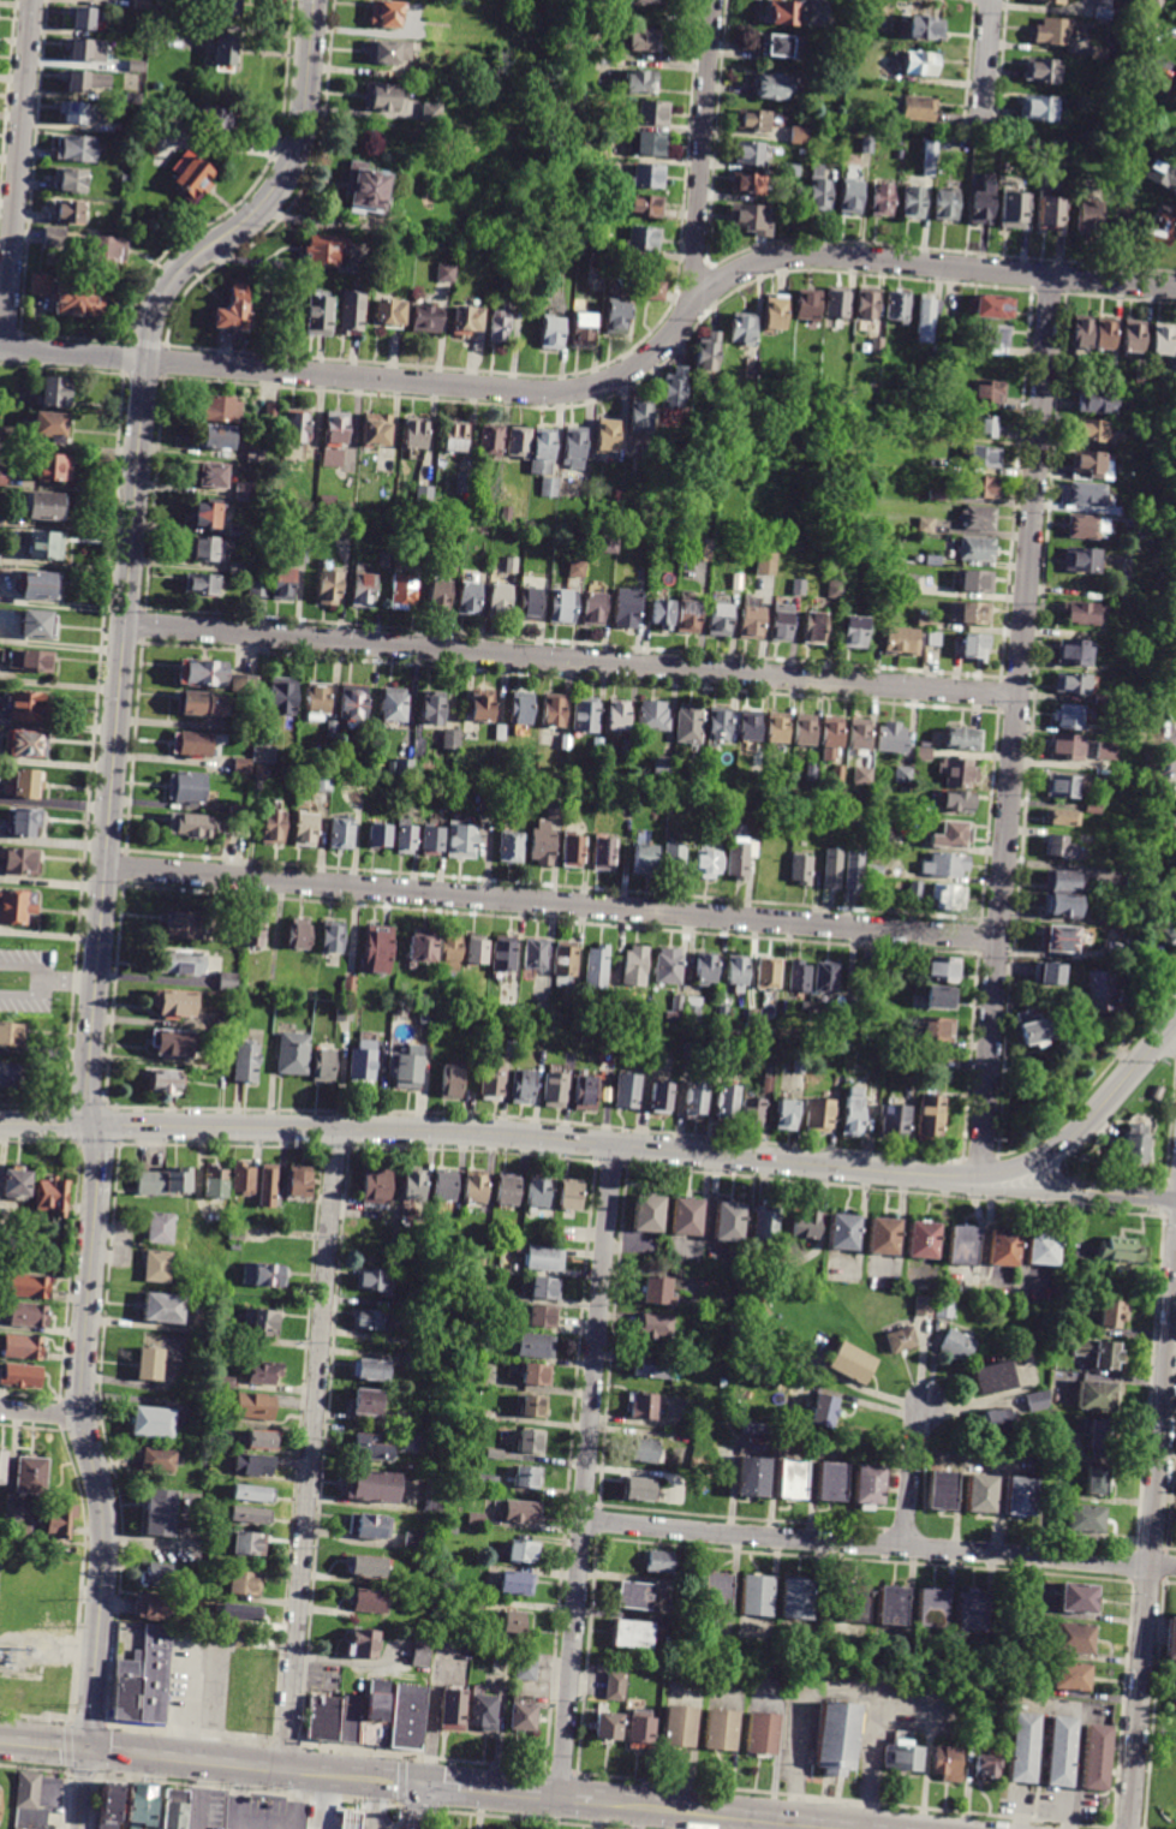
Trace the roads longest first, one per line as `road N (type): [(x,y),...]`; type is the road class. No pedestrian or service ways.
road 1 (residential): [(90,1124),(84,1106),(149,326),(171,275),(245,225),(291,163),(304,117),(313,0)]
road 2 (residential): [(1175,289),(783,255),(740,269),(700,297),(641,363),(572,391),(145,361)]
road 3 (residential): [(978,1176),(1050,276)]
road 4 (residential): [(997,940),(103,868)]
road 5 (residential): [(1016,697),(125,624)]
road 6 (tertiary): [(930,1175),(482,1132),(90,1124)]
road 7 (residential): [(559,1798),(613,1144)]
road 8 (residential): [(281,1769),(336,1128)]
road 9 (residential): [(1175,1566),(581,1521)]
road 10 (residential): [(1128,1828),(1175,1249)]
road 11 (residential): [(86,1746),(103,1507),(80,1416),(94,1203)]
road 12 (residential): [(5,348),(32,0)]
road 13 (residential): [(685,315),(713,0)]
road 14 (tertiary): [(869,1828),(587,1800)]
road 15 (tertiary): [(281,1769),(86,1746)]
road 16 (tertiary): [(1175,1022),(1081,1126),(1039,1157)]
road 17 (tertiary): [(587,1800),(422,1785)]
road 18 (residential): [(901,1547),(909,1442),(931,1400)]
road 19 (residential): [(145,361),(0,348)]
road 20 (tertiary): [(422,1785),(281,1769)]
road 21 (residential): [(979,130),(990,0)]

